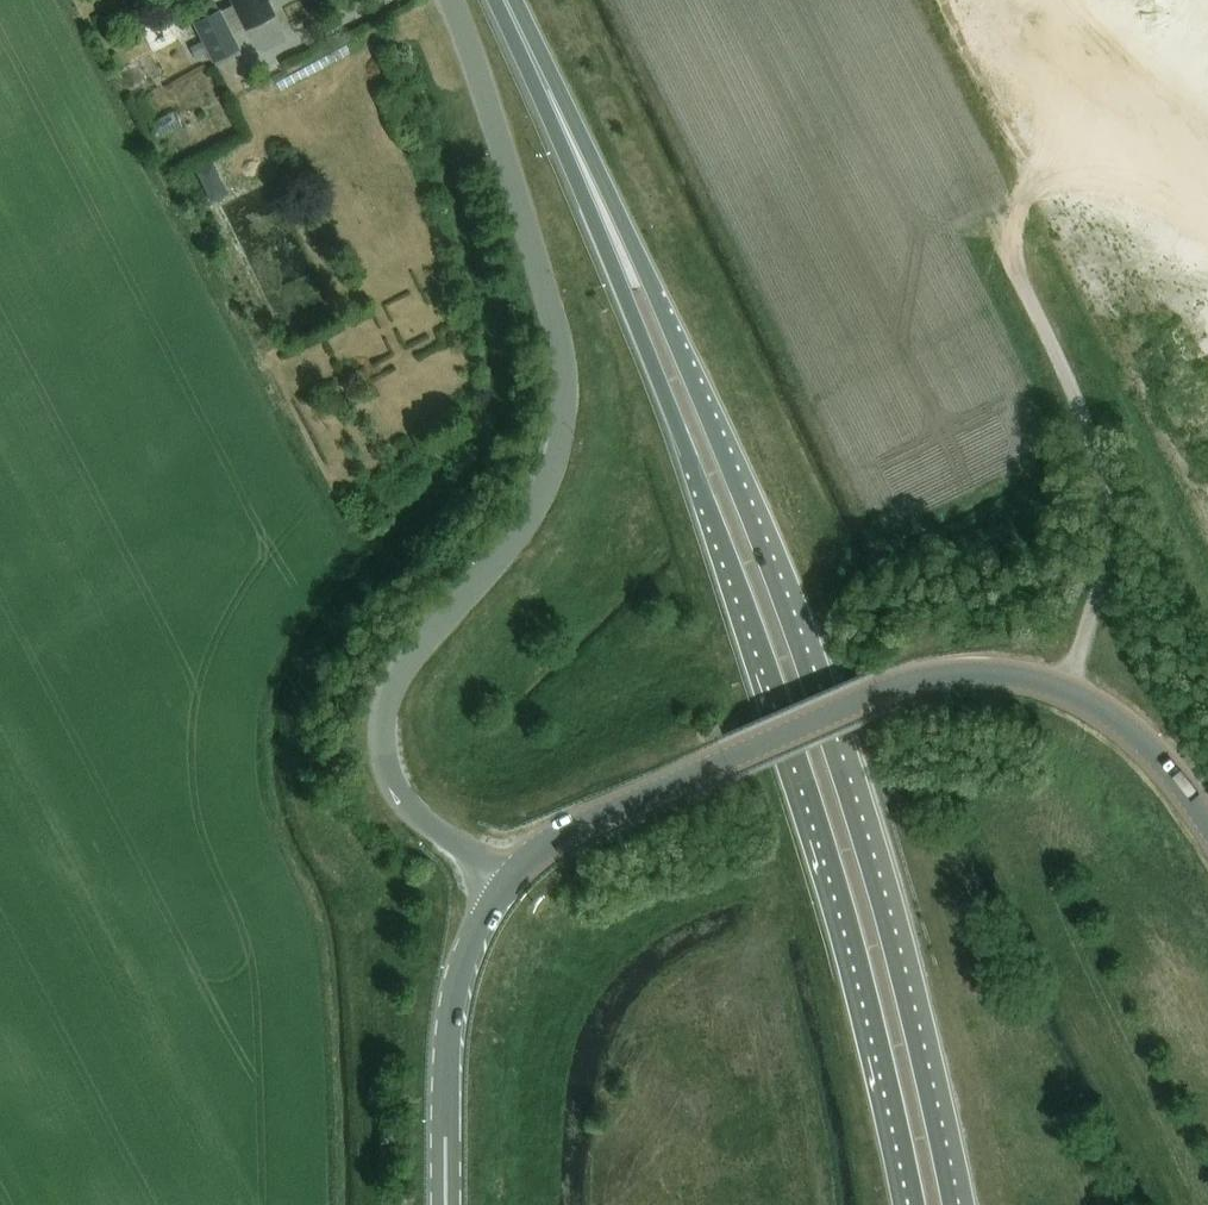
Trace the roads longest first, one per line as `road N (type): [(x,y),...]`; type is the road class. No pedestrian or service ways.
road 1 (trunk): [(950,1204),(897,970),(777,594),(660,307),(570,136)]
road 2 (trunk): [(570,136),(802,762),(862,960),(918,1204)]
road 3 (unclassified): [(505,882),(406,801),(383,740),(384,716),(410,661),(534,507),(563,411),(555,324),(450,0)]
road 4 (primary): [(1207,828),(1184,788),(1107,714),(1034,681),(959,674),(874,696)]
road 5 (trunk): [(505,882),(466,958),(451,1013),(445,1204)]
road 6 (primary): [(730,760),(554,841),(505,882)]
road 7 (primary): [(730,760),(874,696)]
road 8 (trunk): [(570,136),(501,0)]

